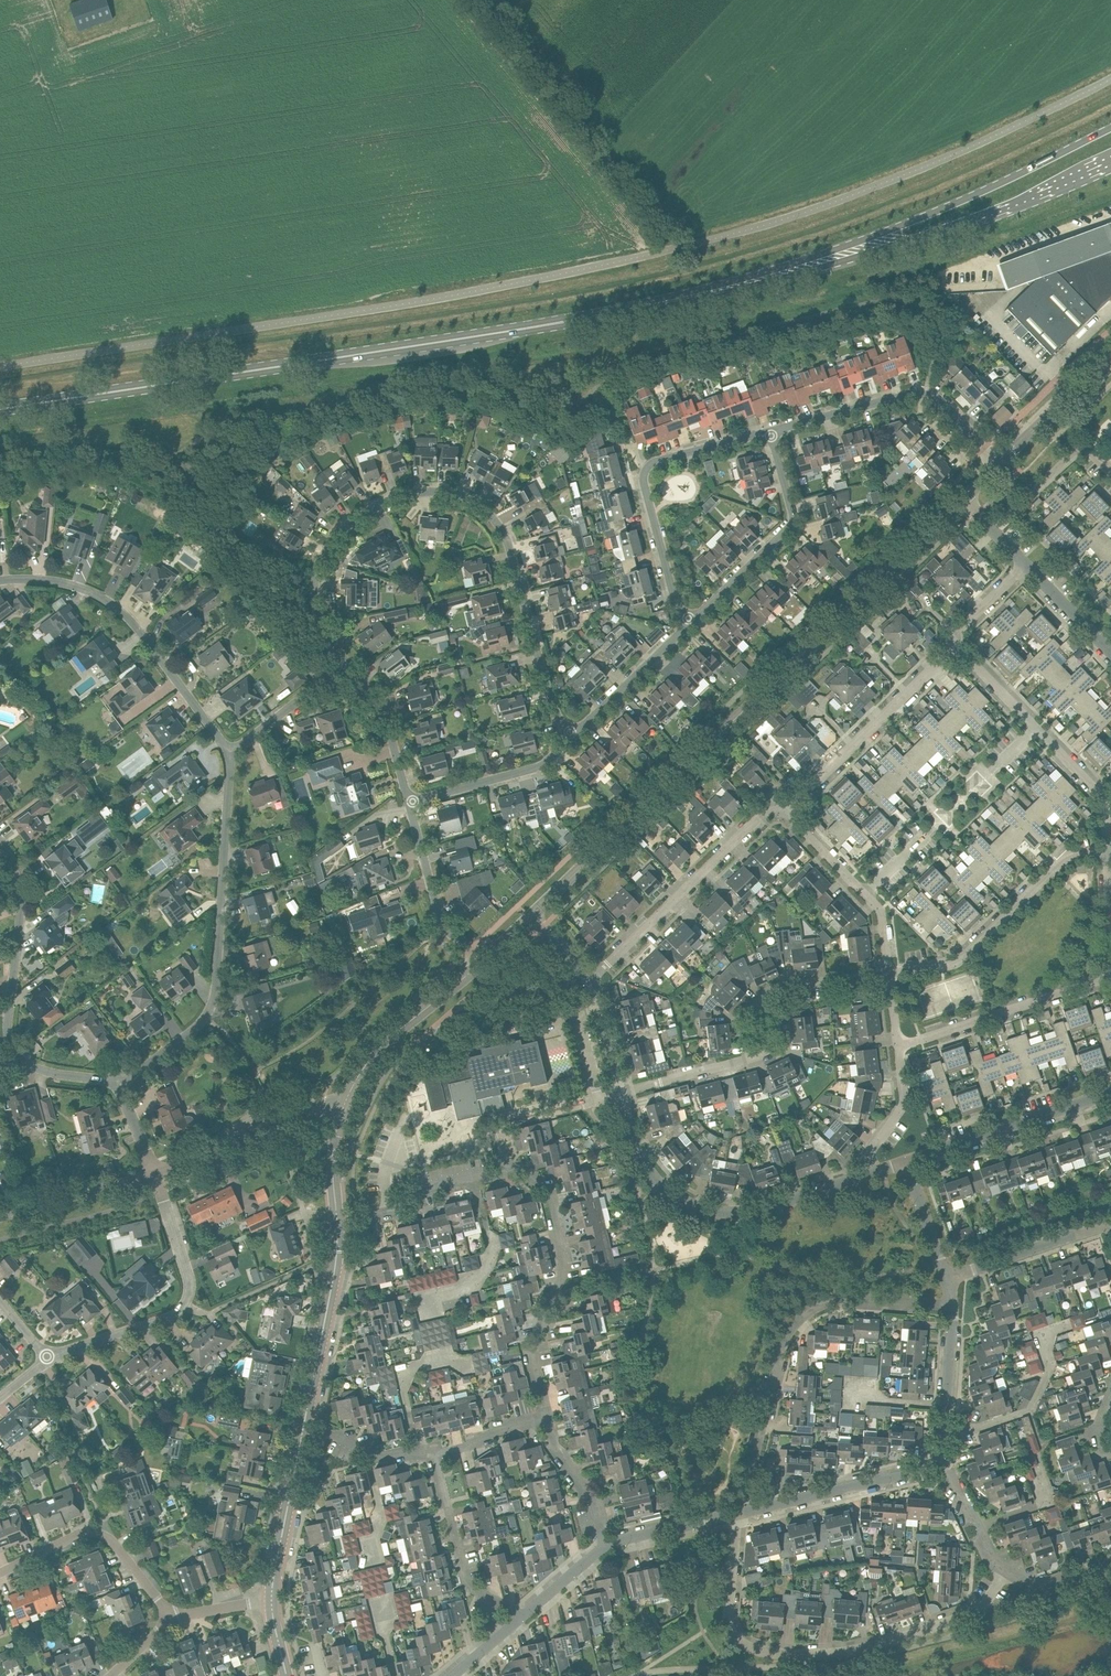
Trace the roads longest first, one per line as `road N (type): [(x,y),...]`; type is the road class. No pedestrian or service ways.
road 1 (primary): [(805,264),(527,327),(0,409)]
road 2 (tertiary): [(533,914),(962,500)]
road 3 (residential): [(347,664),(317,613),(316,573),(327,548),(386,502),(411,493),(458,495),(505,535),(550,702),(572,735)]
road 4 (unclassified): [(229,754),(215,993),(194,1030),(118,1084)]
road 5 (residential): [(738,1514),(780,1356),(807,1312),(845,1299),(953,1304)]
road 6 (primary): [(1110,128),(805,264)]
road 7 (residential): [(621,1092),(757,1056),(758,1000),(788,984),(889,973)]
road 8 (residential): [(874,1172),(767,1207),(712,1211),(659,1183),(637,1154),(621,1092)]
road 9 (primary): [(805,264),(1005,208),(1110,160)]
road 10 (residential): [(729,1618),(738,1638),(763,1650),(870,1647),(975,1614),(1008,1569)]
road 11 (unclassified): [(0,581),(75,583),(109,597),(229,754)]
road 12 (residential): [(770,432),(654,462),(644,473),(674,600),(690,622)]
road 13 (residential): [(548,1418),(533,1358),(564,1265),(548,1195),(521,1172),(503,1171)]
road 14 (residential): [(47,1358),(184,1306),(189,1283),(158,1174)]
road 15 (residential): [(1000,464),(925,392),(770,432)]
road 16 (residential): [(889,973),(957,964),(1072,853),(1107,852)]
road 17 (residential): [(784,808),(765,813),(588,980)]
road 18 (residential): [(865,894),(1038,728)]
road 19 (residential): [(784,808),(952,640)]
road 20 (residential): [(690,622),(791,525),(770,432)]
road 21 (unclassified): [(19,1058),(8,1040),(22,905),(16,870),(0,841)]
road 22 (residential): [(899,1049),(1110,971)]
road 23 (residential): [(0,1573),(79,1533),(103,1535),(170,1618)]
road 24 (residential): [(906,1161),(1110,1094)]
road 25 (residential): [(738,1514),(939,1462)]
road 26 (tertiary): [(304,1428),(336,1224)]
road 27 (residential): [(524,1615),(469,1587),(435,1453)]
road 28 (tertiary): [(344,1104),(381,1045),(480,964)]
road 29 (residential): [(480,964),(442,922),(408,802)]
road 30 (residential): [(408,802),(535,768),(572,735)]
road 31 (residential): [(503,1171),(414,1191),(402,1207),(336,1224)]
road 32 (residential): [(158,1174),(272,1114),(321,1104)]
road 33 (tertiary): [(272,1599),(304,1428)]
road 34 (residential): [(946,1278),(1110,1231)]
road 35 (unclassified): [(0,1216),(158,1174)]
road 36 (residential): [(572,735),(690,622)]
road 37 (residential): [(1110,467),(1083,446),(993,533)]
road 38 (residential): [(939,1462),(953,1304)]
road 39 (tertiary): [(1000,464),(1110,357)]
road 40 (residential): [(408,802),(385,718),(347,664)]
road 41 (residential): [(503,1171),(496,1127),(598,1097)]
road 42 (residential): [(1107,852),(1100,792),(1038,728)]
road 43 (residential): [(229,754),(347,664)]
road 44 (residential): [(609,1541),(594,1501),(557,1455),(548,1418)]
road 45 (residential): [(304,1428),(369,1453),(435,1453)]
road 46 (residential): [(874,1172),(870,1150),(903,1106),(899,1049)]
road 47 (residential): [(1008,1569),(939,1462)]
road 48 (residential): [(946,1278),(906,1161)]
road 49 (residential): [(1038,728),(952,640)]
road 50 (tertiary): [(336,1224),(333,1161),(344,1104)]
road 51 (residential): [(1110,652),(1025,566)]
road 52 (residential): [(435,1453),(548,1418)]

